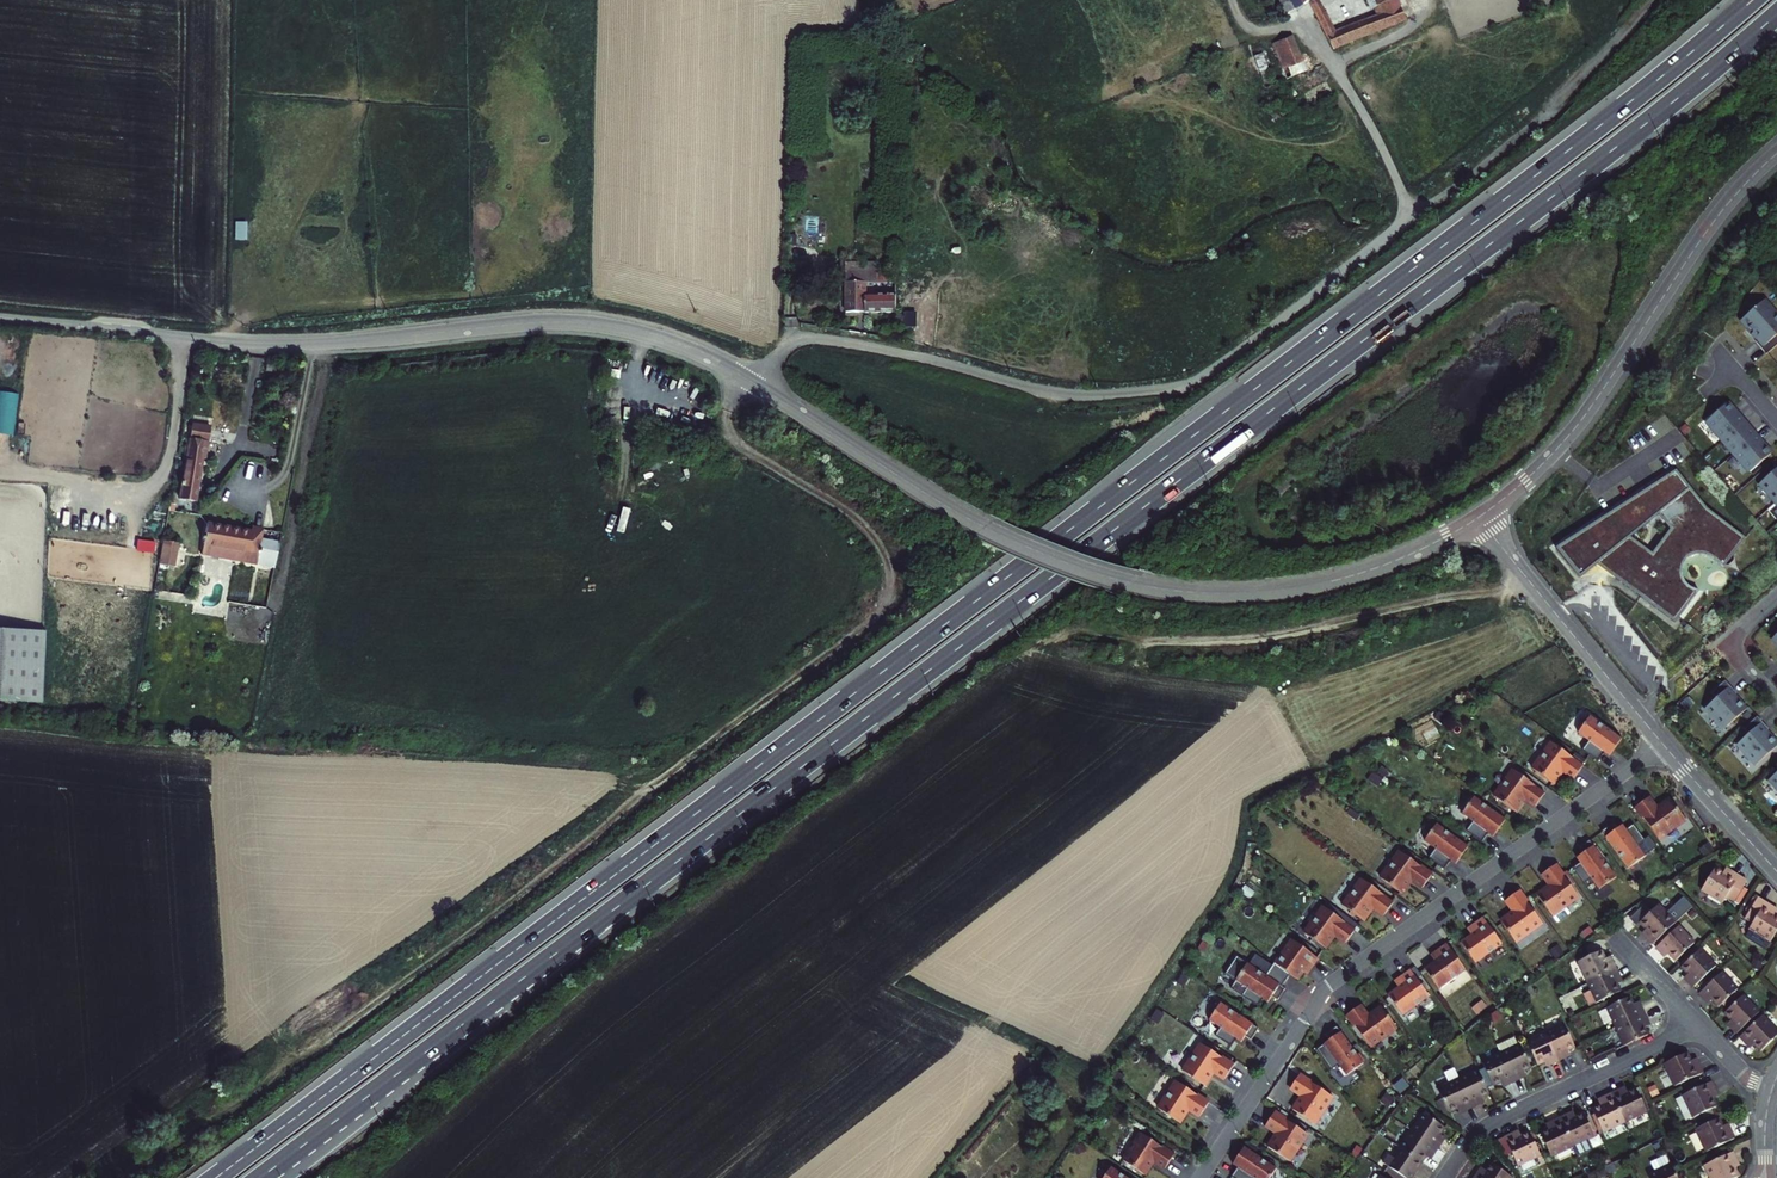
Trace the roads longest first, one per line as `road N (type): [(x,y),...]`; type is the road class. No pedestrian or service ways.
road 1 (trunk): [(1753,0),(1599,128),(216,1177)]
road 2 (trunk): [(262,1177),(1580,176),(1776,15)]
road 3 (unclassified): [(0,318),(273,344),(546,323),(642,334),(736,372),(984,529),(1073,567),(1162,590),(1245,594),(1330,582),(1392,563),(1479,516)]
road 4 (track): [(373,1003),(884,609),(890,573),(870,530),(731,432),(730,408),(750,381)]
road 5 (track): [(838,796),(1050,636),(1262,640),(1504,587),(1522,575)]
road 6 (residential): [(1200,1177),(1327,986),(1665,746)]
road 7 (unclassified): [(1479,516),(1568,435),(1715,219),(1776,156)]
road 8 (track): [(1408,220),(1542,118),(1656,0)]
road 9 (residential): [(1697,1025),(1480,1130),(1444,1177)]
road 10 (residential): [(1665,746),(1479,516)]
road 11 (track): [(1042,1052),(1210,1164)]
road 12 (residential): [(1776,871),(1665,746)]
road 13 (track): [(642,334),(625,484)]
road 14 (residential): [(1776,700),(1727,645),(1776,600)]

